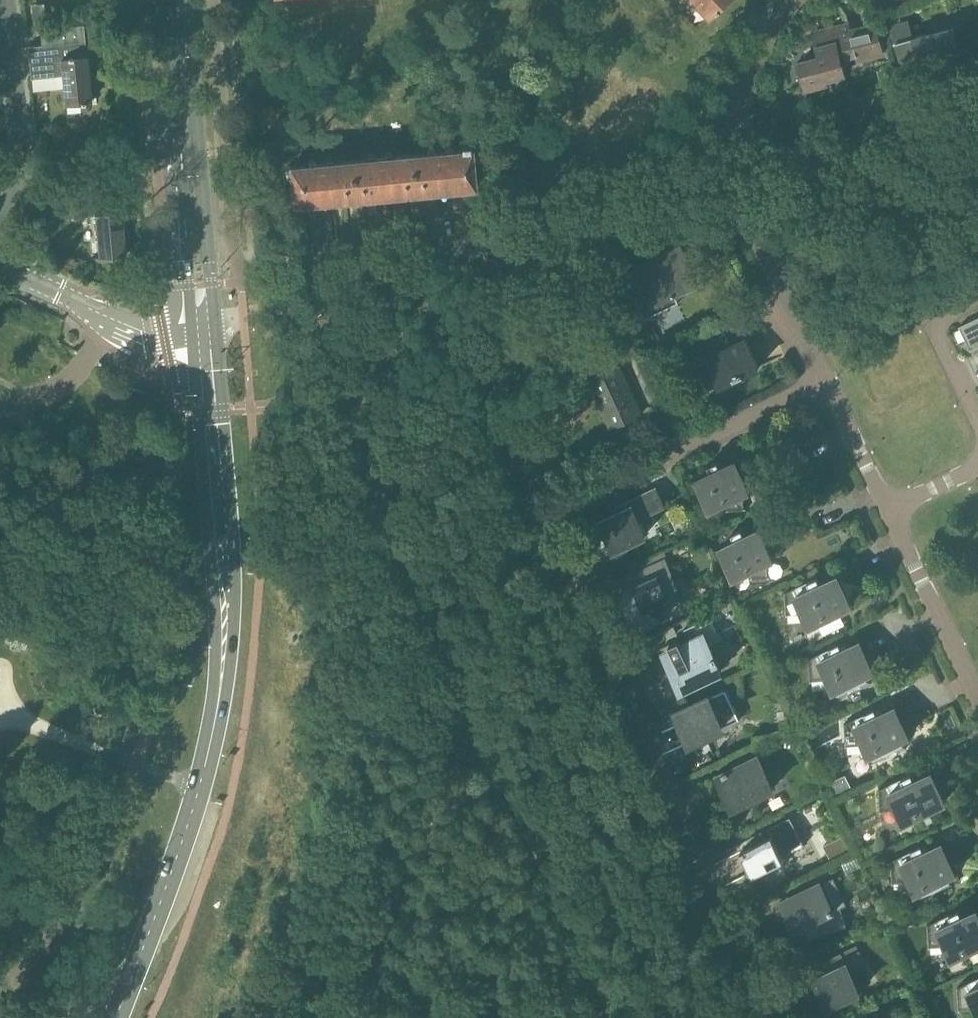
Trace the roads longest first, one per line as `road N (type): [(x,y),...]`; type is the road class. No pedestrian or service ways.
road 1 (residential): [(771,1017),(554,509),(824,378)]
road 2 (primary): [(122,1017),(207,775),(224,678),(225,565),(206,336)]
road 3 (residential): [(325,286),(730,177)]
road 4 (residential): [(325,286),(299,292),(247,282),(234,252),(214,0)]
road 5 (primary): [(206,336),(209,284),(187,0)]
road 6 (residential): [(0,227),(22,176),(6,0)]
road 7 (residential): [(753,171),(977,112)]
road 8 (residential): [(824,378),(730,177)]
road 9 (residential): [(206,336),(142,334),(0,266)]
road 10 (residential): [(977,691),(887,511)]
road 11 (primary): [(175,154),(183,286),(206,336)]
road 12 (residential): [(753,171),(743,105),(750,70),(793,2)]
road 13 (unclassified): [(142,0),(152,103),(175,154)]
road 14 (residential): [(977,296),(931,318),(977,415)]
road 15 (primary): [(168,0),(175,154)]
road 16 (residential): [(887,511),(824,378)]

